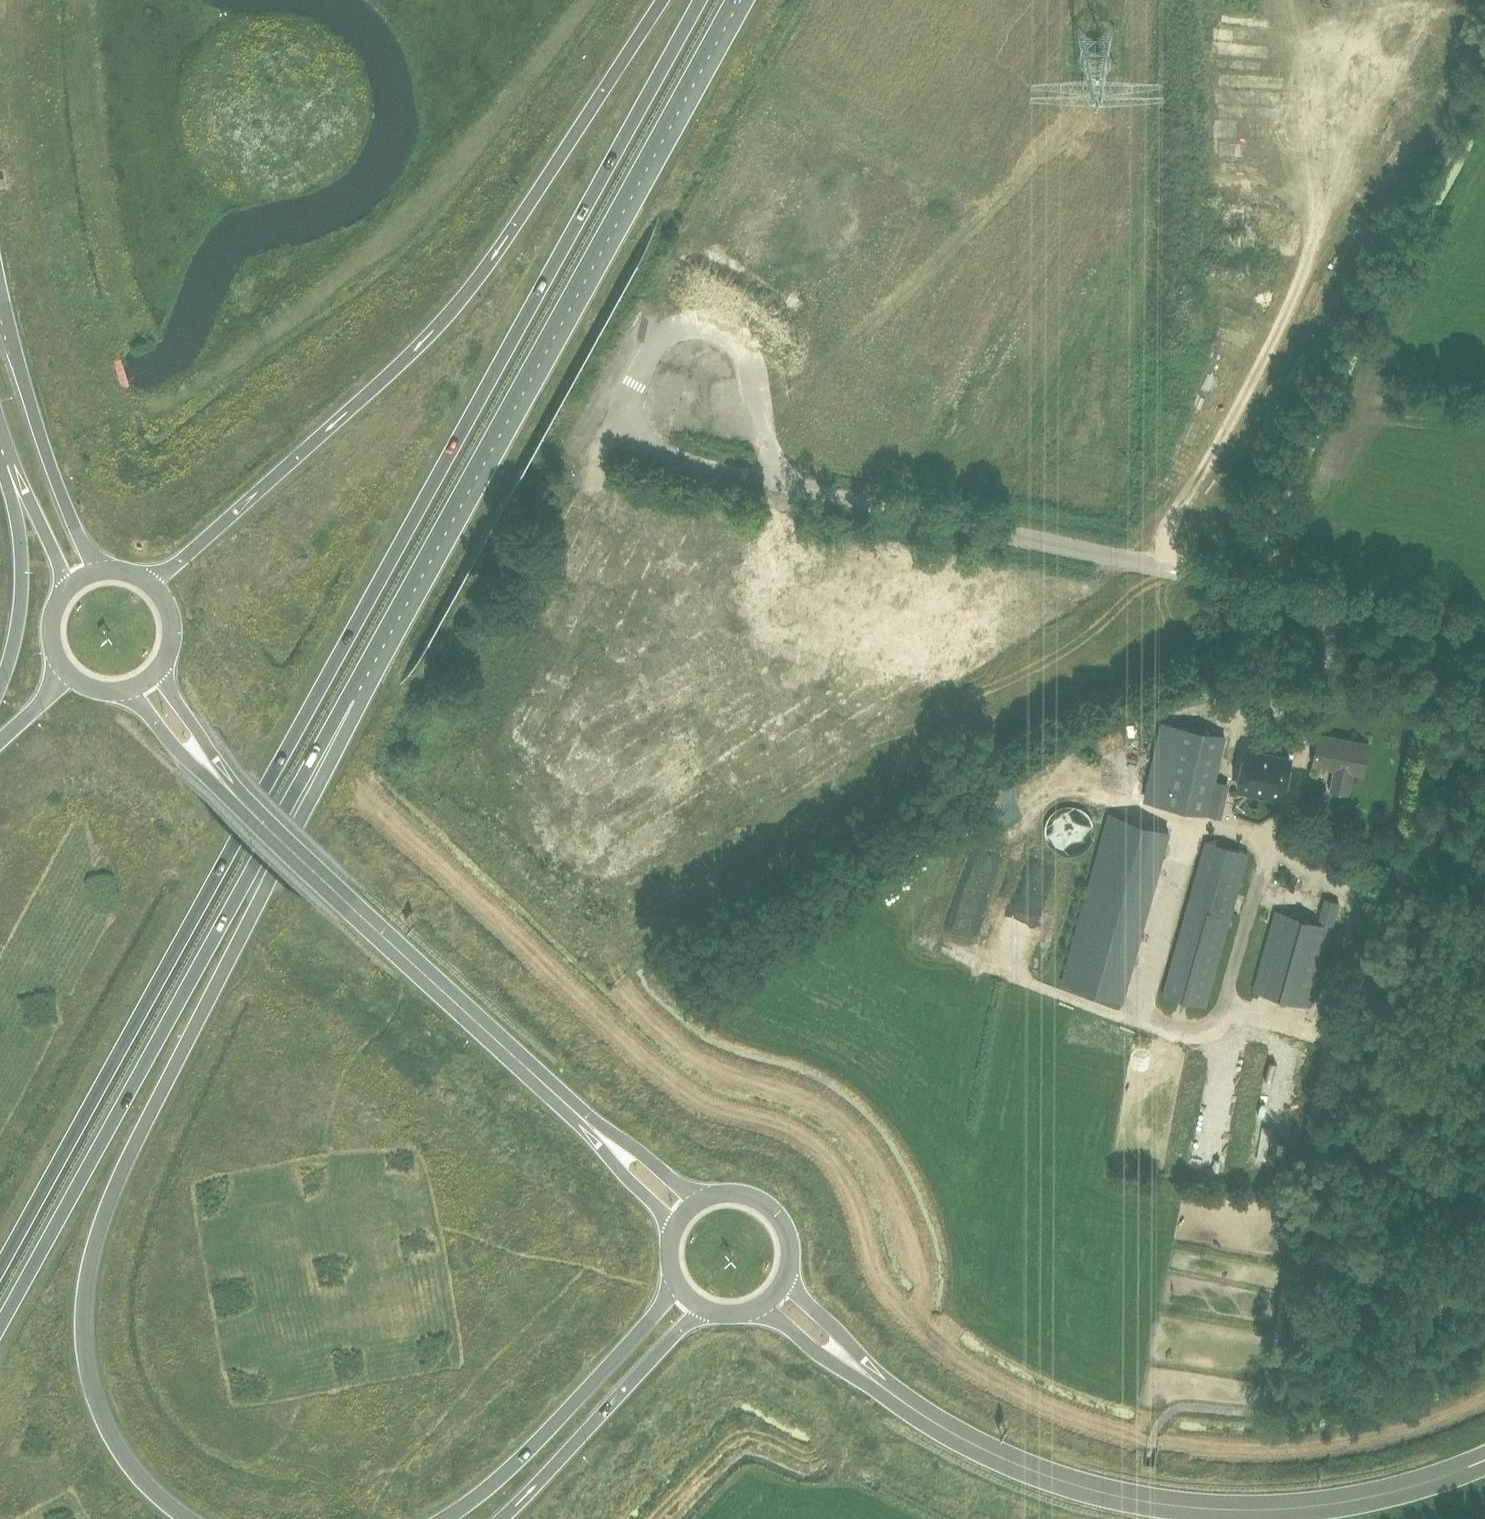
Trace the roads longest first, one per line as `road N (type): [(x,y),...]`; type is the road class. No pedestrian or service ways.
road 1 (trunk): [(700,0),(0,1270)]
road 2 (trunk): [(179,1518),(128,1469),(101,1420),(82,1330),(92,1260),(130,1160),(228,968),(348,698)]
road 3 (trunk): [(348,698),(732,0)]
road 4 (trunk): [(664,0),(497,255),(436,331),(150,586)]
road 5 (unclassified): [(773,1298),(940,1426),(1003,1459),(1124,1498),(1237,1510),(1308,1507),(1388,1493),(1484,1461)]
road 6 (primary): [(141,686),(208,767),(323,881),(682,1216)]
road 7 (trunk): [(0,1335),(348,698)]
road 8 (unclassified): [(1484,637),(785,485)]
road 9 (unclassified): [(785,485),(763,440),(748,355),(729,336),(694,325),(675,329),(645,356),(629,419),(640,439),(715,472)]
road 10 (trunk): [(675,1289),(582,1398),(452,1518)]
road 11 (primary): [(100,573),(41,440),(0,286)]
road 12 (trunk): [(503,1518),(700,1312)]
road 13 (trunk): [(2,437),(21,570),(17,624),(0,686)]
road 14 (primary): [(773,1298),(788,1257),(769,1214),(727,1197),(682,1216)]
road 15 (primary): [(2,437),(69,589)]

